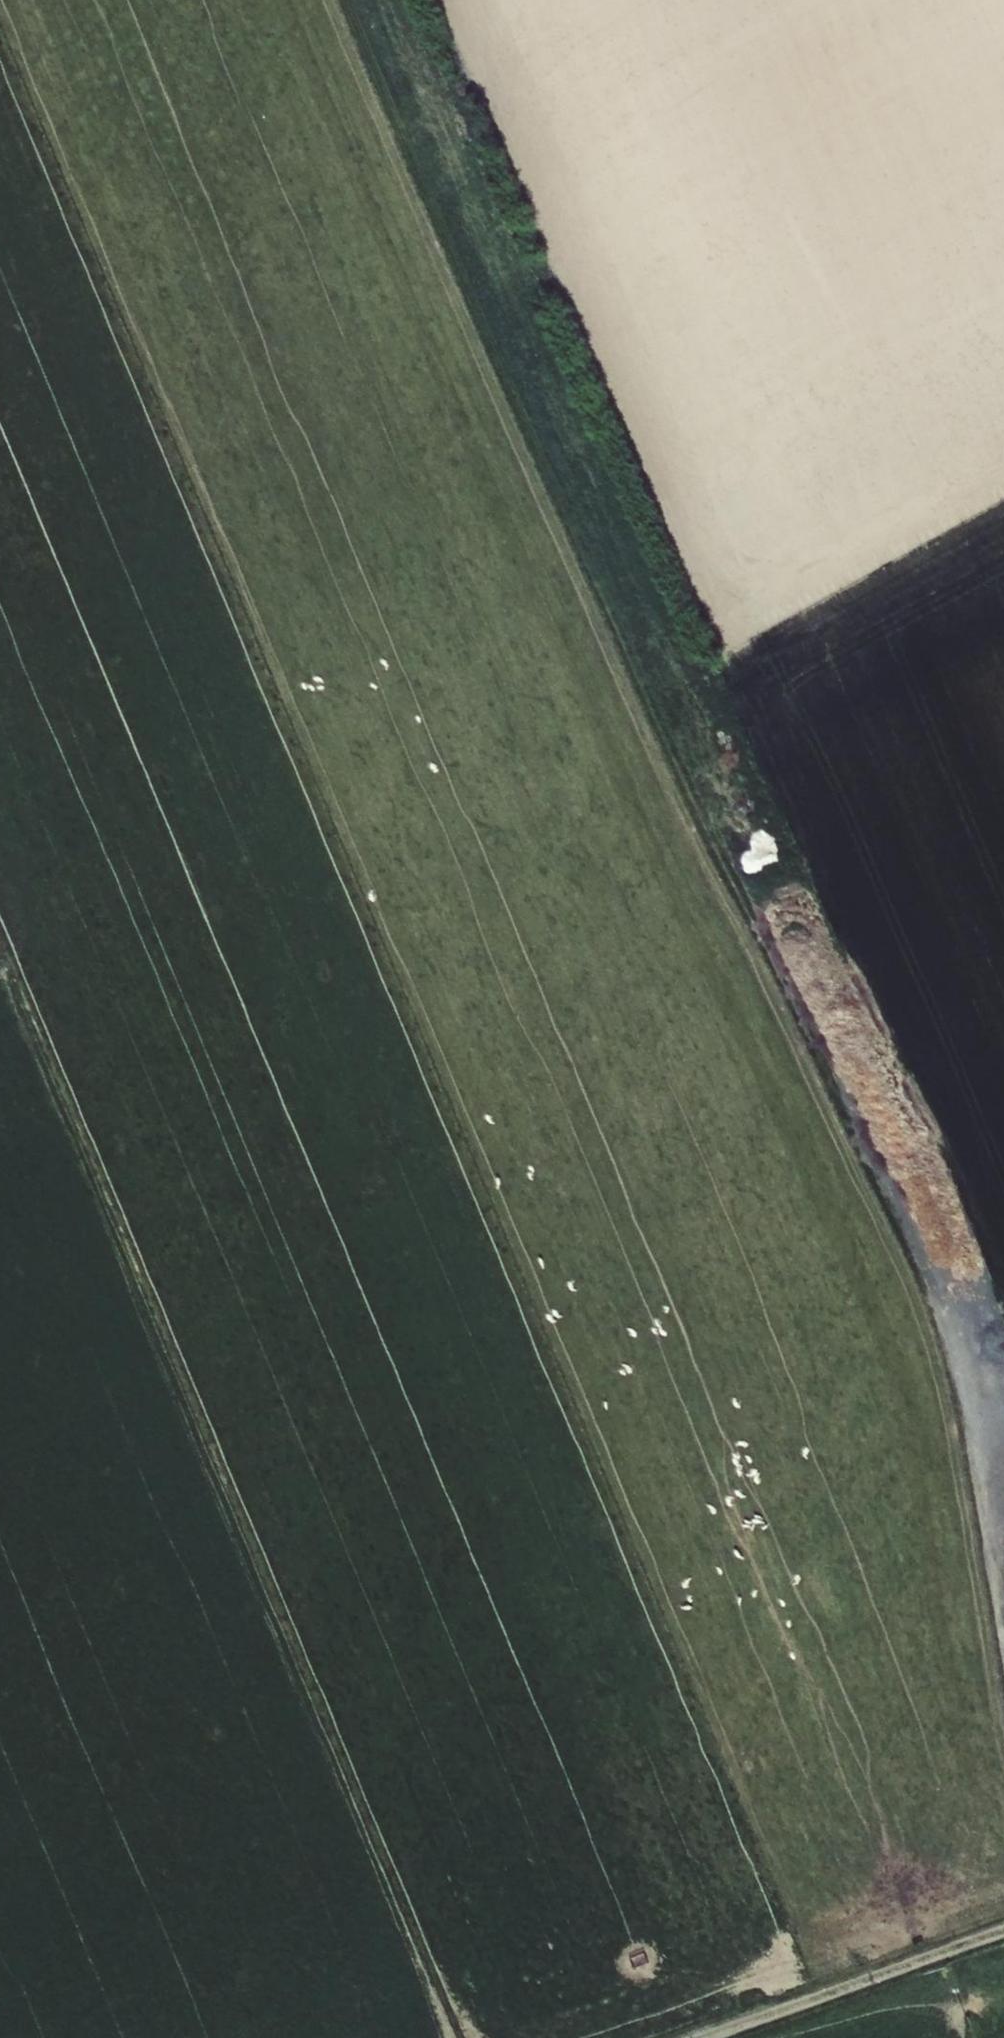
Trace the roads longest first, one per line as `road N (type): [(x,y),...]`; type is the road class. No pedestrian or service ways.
road 1 (track): [(1003,1936),(715,2037)]

